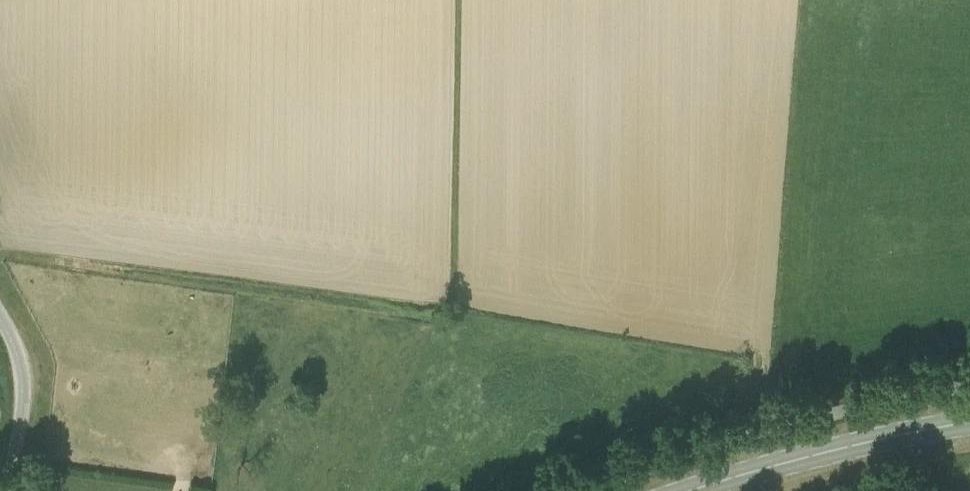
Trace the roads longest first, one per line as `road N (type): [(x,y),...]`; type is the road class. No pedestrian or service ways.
road 1 (secondary): [(696,490),(969,425)]
road 2 (unclassified): [(6,490),(22,407),(20,355),(0,317)]

